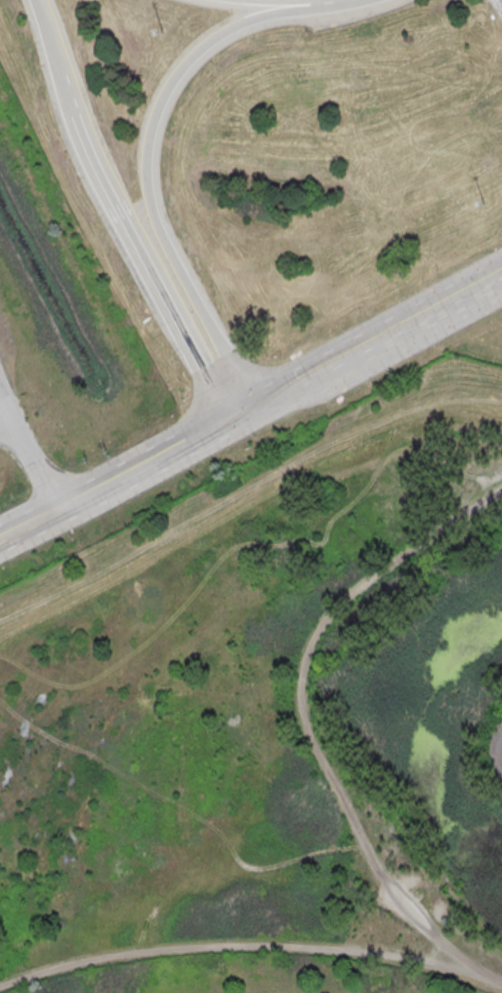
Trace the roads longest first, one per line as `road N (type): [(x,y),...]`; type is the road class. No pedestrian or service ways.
road 1 (secondary): [(253,407),(152,211),(147,158),(153,114),(185,60),(234,22),(286,4)]
road 2 (residential): [(253,407),(0,538)]
road 3 (residential): [(501,268),(253,407)]
road 4 (motorway): [(101,183),(170,315)]

